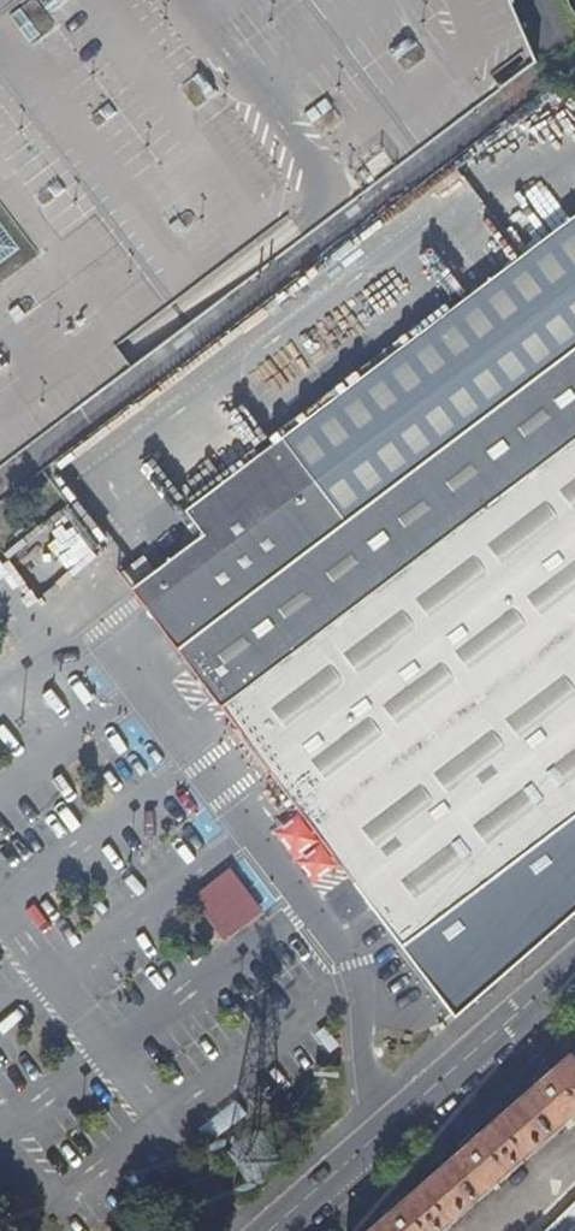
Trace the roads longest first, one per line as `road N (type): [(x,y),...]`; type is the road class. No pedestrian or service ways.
road 1 (residential): [(272,1230),(574,962)]

